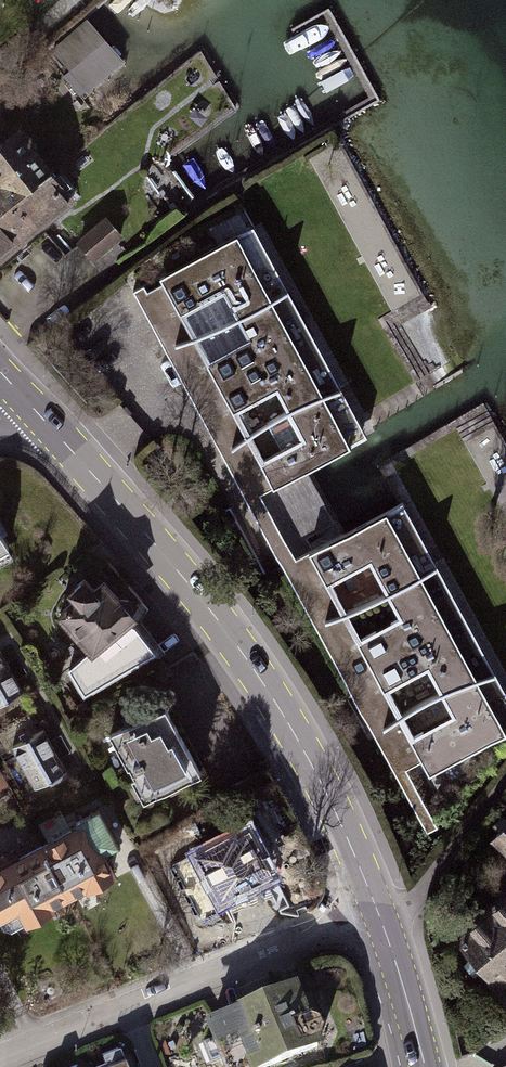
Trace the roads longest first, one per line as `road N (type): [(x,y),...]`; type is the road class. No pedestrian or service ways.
road 1 (primary): [(18,394),(201,600),(272,697),(377,909)]
road 2 (residential): [(377,909),(0,1061)]
road 3 (primary): [(377,909),(422,1066)]

